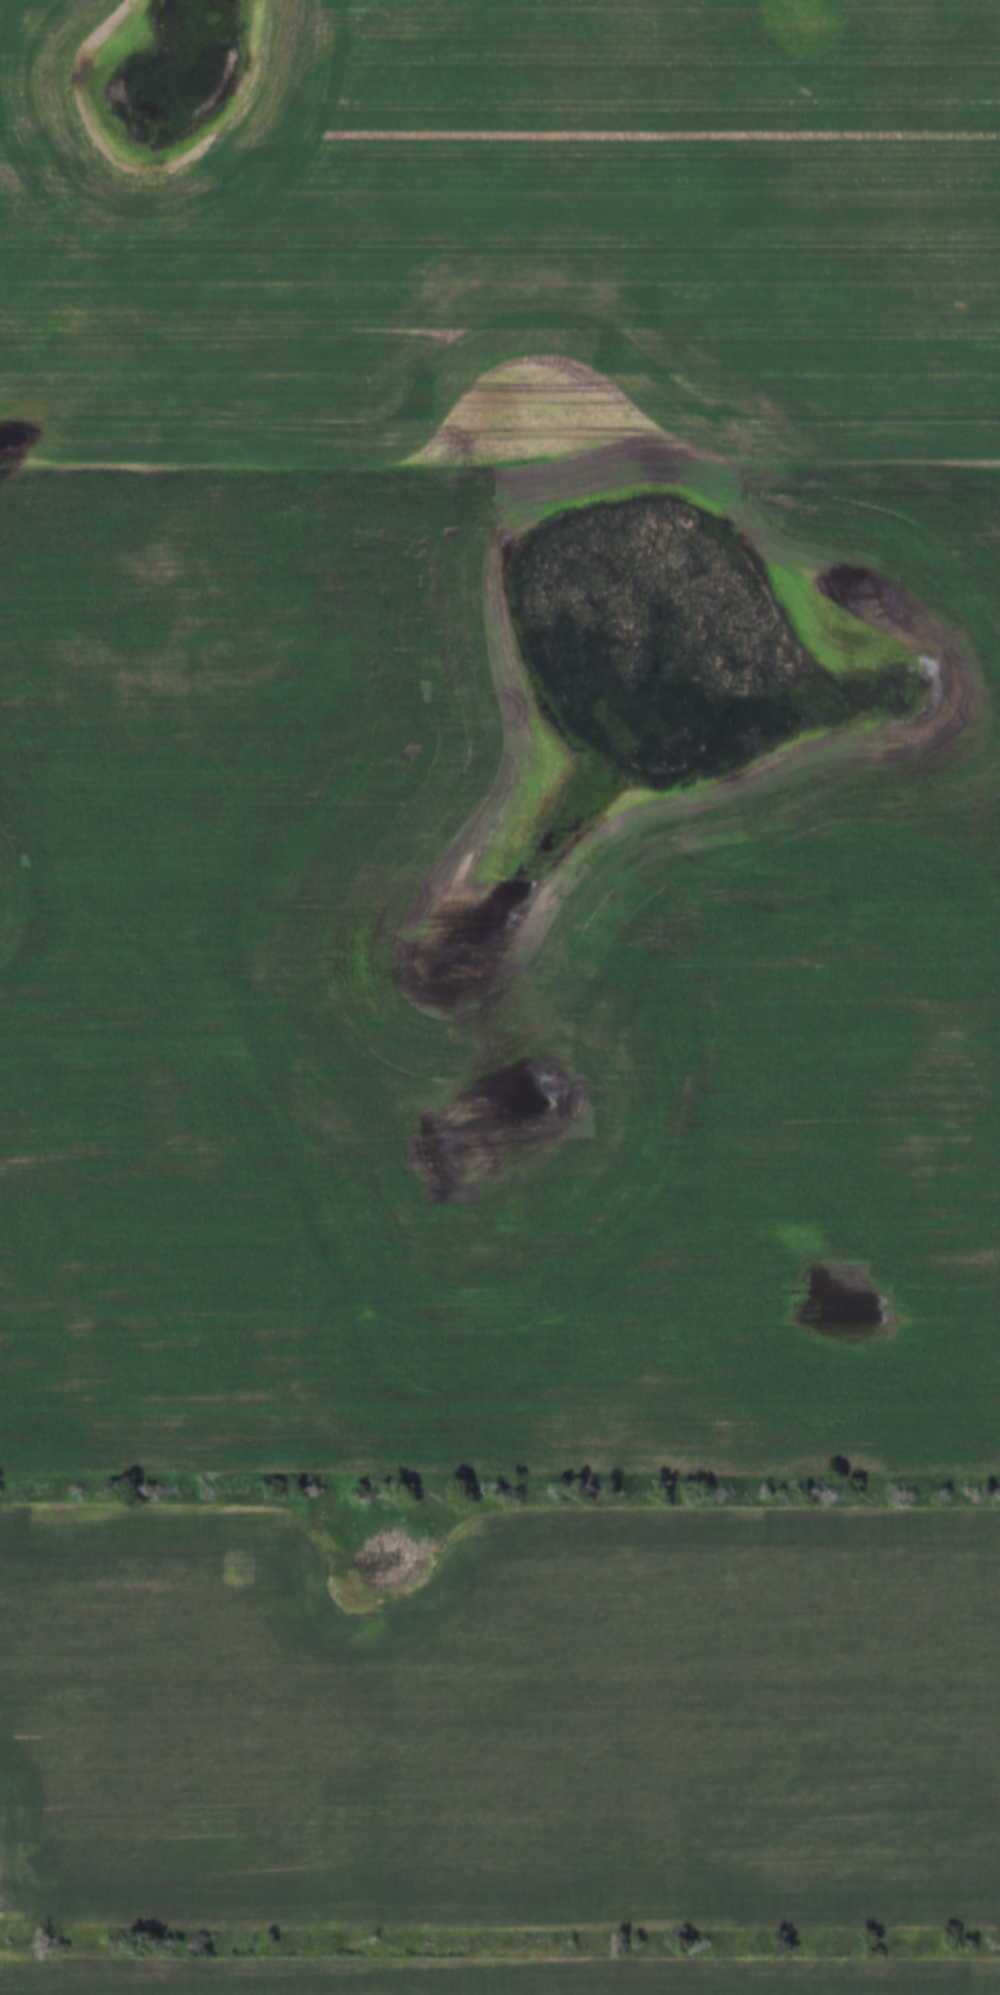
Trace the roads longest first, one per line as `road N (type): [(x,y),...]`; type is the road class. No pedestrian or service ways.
road 1 (track): [(999,1473),(0,1470)]

